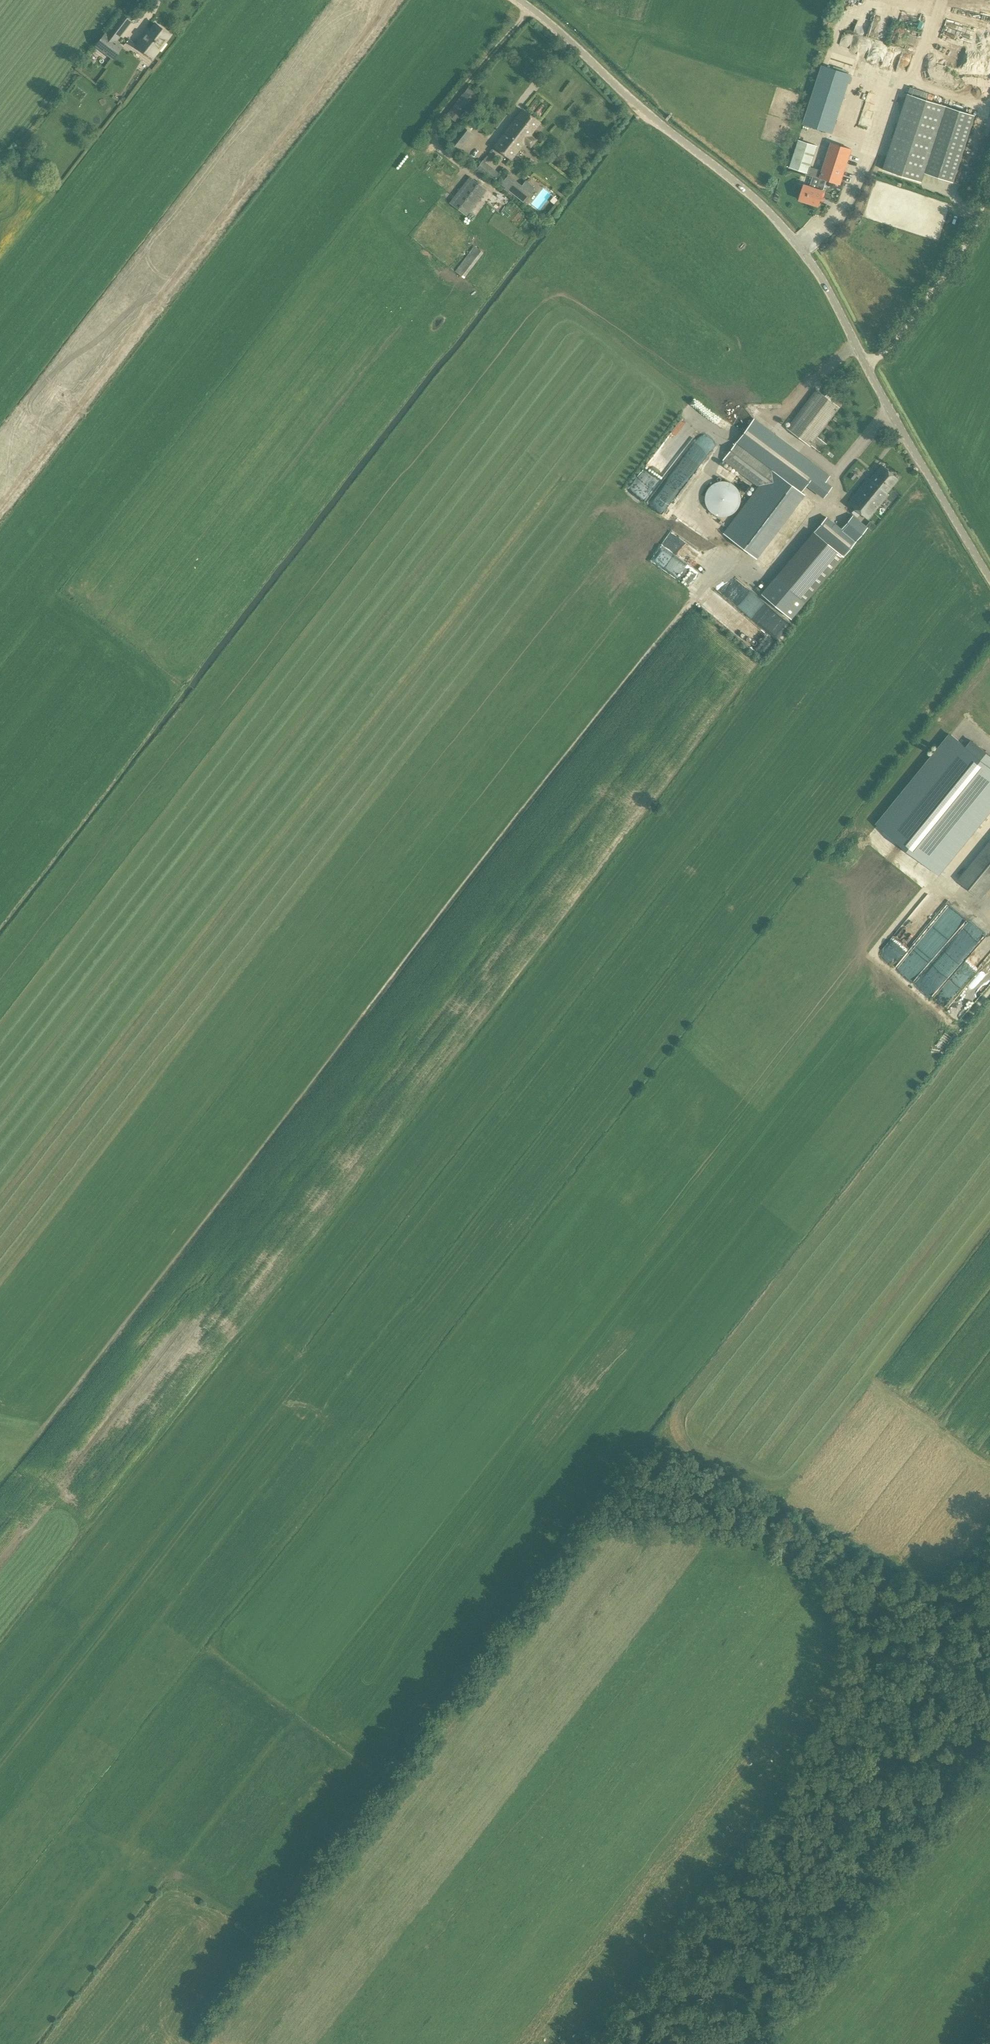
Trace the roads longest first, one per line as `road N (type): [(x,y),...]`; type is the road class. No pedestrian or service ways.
road 1 (unclassified): [(866,366),(825,282),(775,218),(520,0)]
road 2 (unclassified): [(989,577),(866,366)]
road 3 (unclassified): [(866,366),(955,260),(989,180)]

